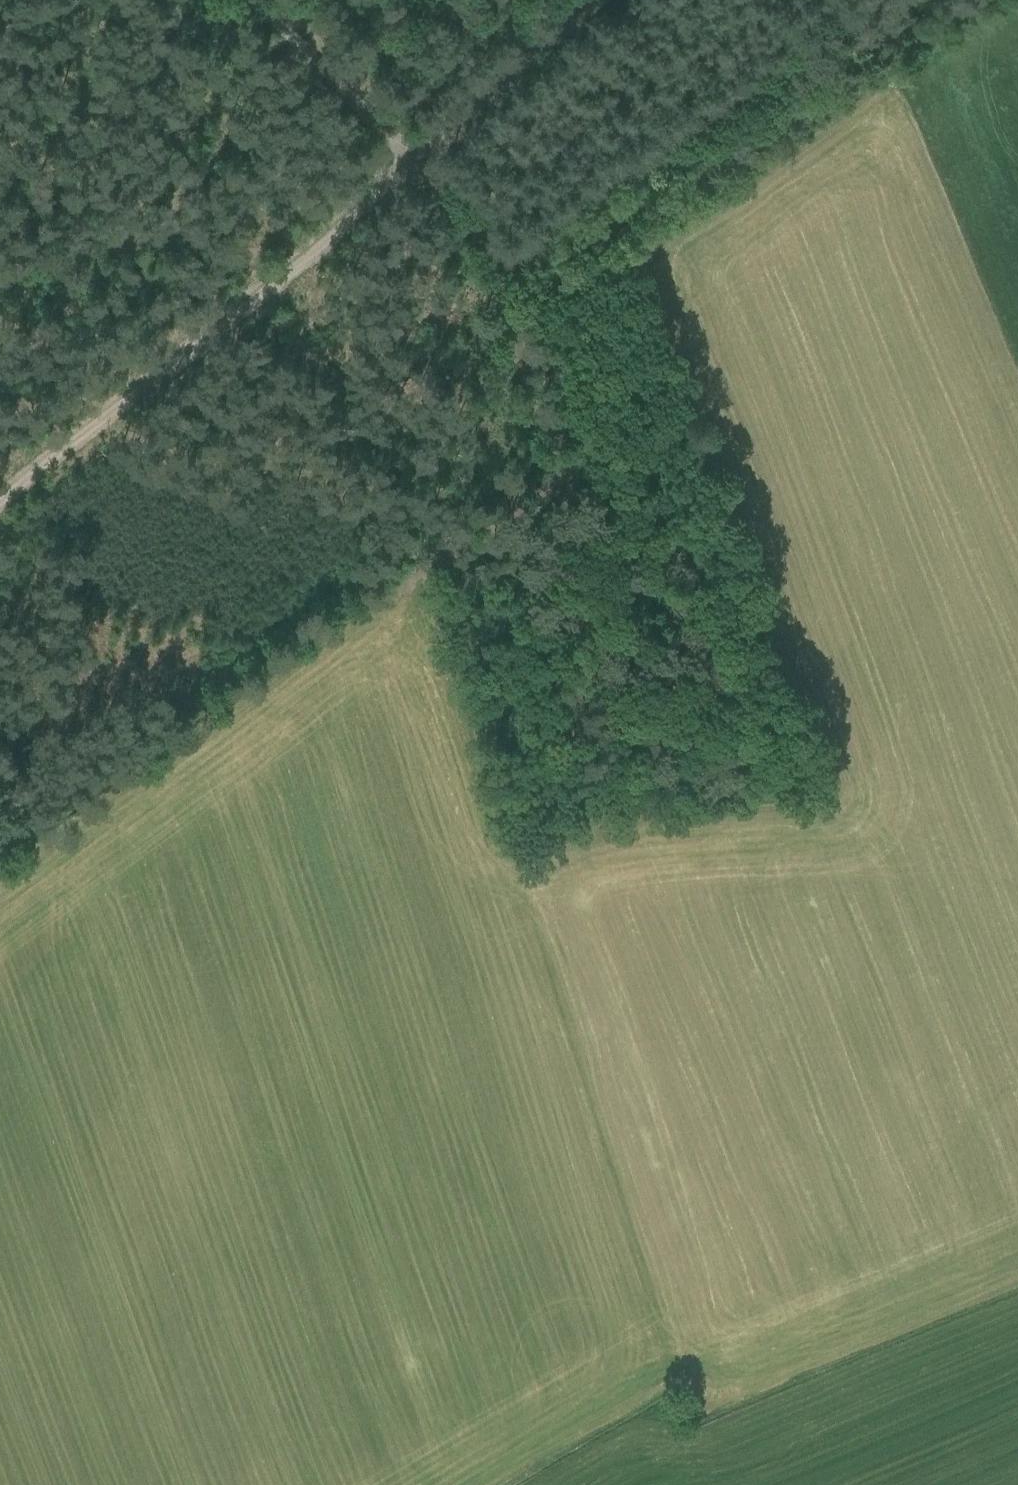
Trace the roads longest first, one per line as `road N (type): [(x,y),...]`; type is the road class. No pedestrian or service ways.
road 1 (track): [(405,158),(0,498)]
road 2 (track): [(594,0),(405,158)]
road 3 (track): [(240,0),(405,158)]

